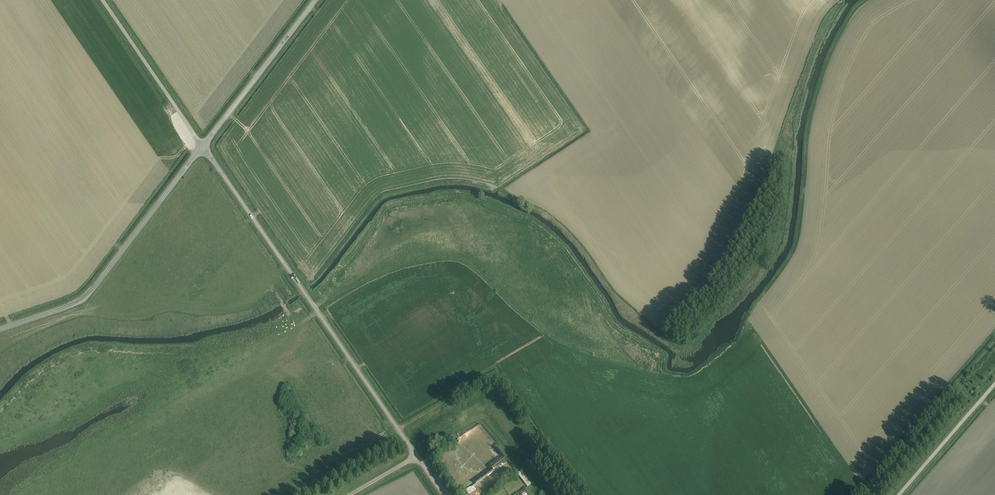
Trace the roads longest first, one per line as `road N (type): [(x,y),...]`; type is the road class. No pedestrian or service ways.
road 1 (unclassified): [(415,455),(202,147)]
road 2 (unclassified): [(0,330),(86,298),(202,147)]
road 3 (unclassified): [(202,147),(318,0)]
road 4 (unclassified): [(202,147),(102,0)]
road 5 (unclassified): [(899,494),(994,385)]

